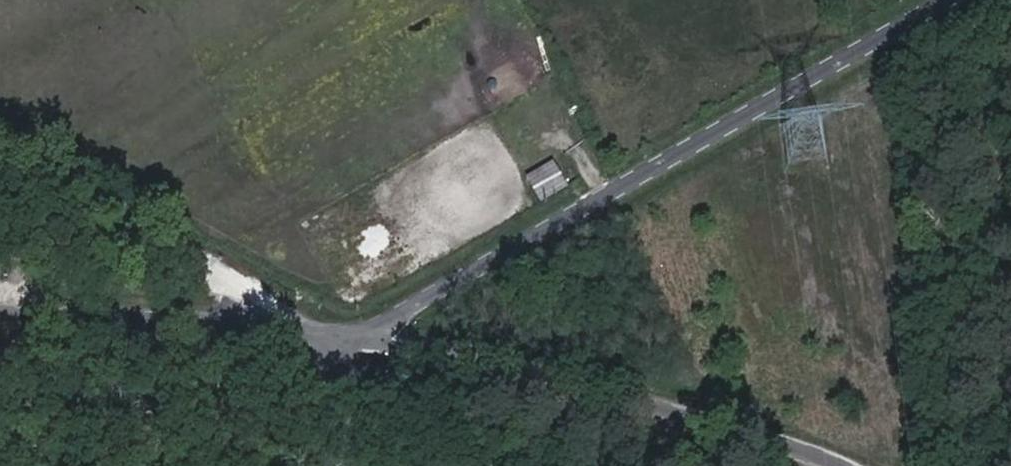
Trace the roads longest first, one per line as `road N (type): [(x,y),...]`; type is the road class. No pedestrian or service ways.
road 1 (unclassified): [(389,330),(963,0)]
road 2 (residential): [(811,465),(389,330)]
road 3 (unclassified): [(0,314),(389,330)]
road 4 (track): [(304,327),(0,135)]
road 5 (track): [(0,264),(237,285)]
road 6 (residential): [(389,330),(350,465)]

